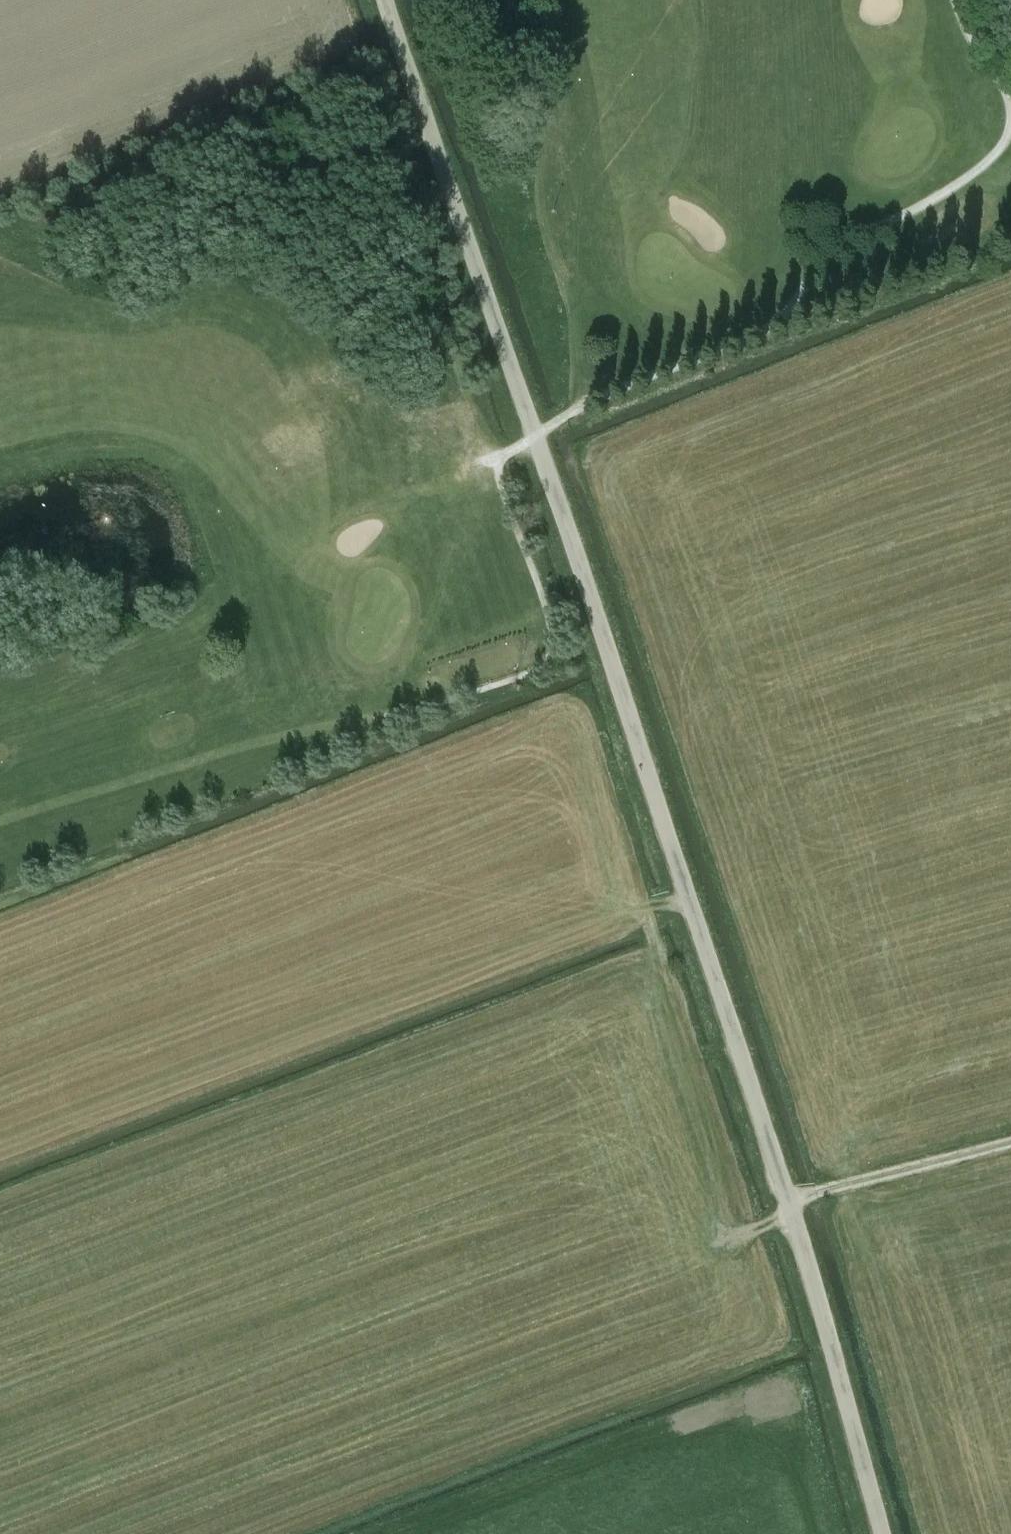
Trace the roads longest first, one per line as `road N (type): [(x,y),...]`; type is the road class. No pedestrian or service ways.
road 1 (unclassified): [(882,1533),(726,1011),(386,0)]
road 2 (track): [(593,399),(491,463)]

